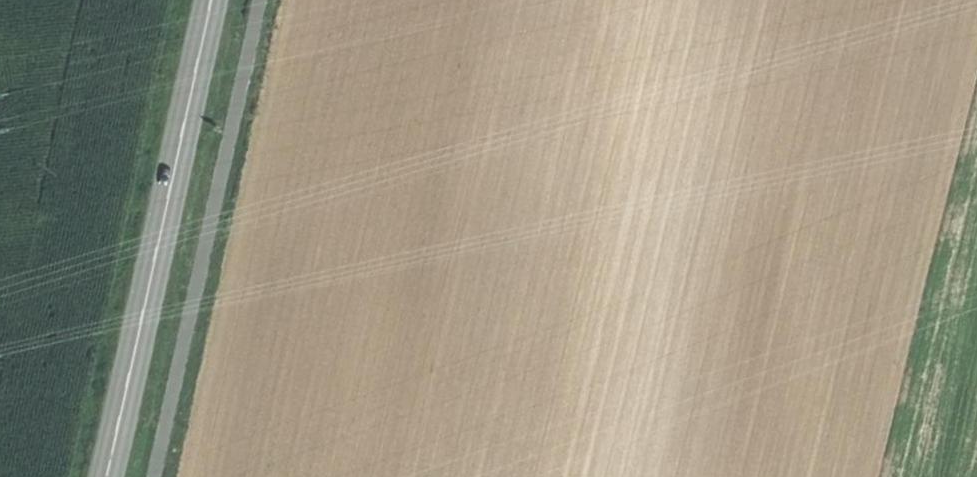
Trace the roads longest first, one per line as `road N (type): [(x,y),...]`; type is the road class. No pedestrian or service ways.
road 1 (secondary): [(106,476),(210,0)]

